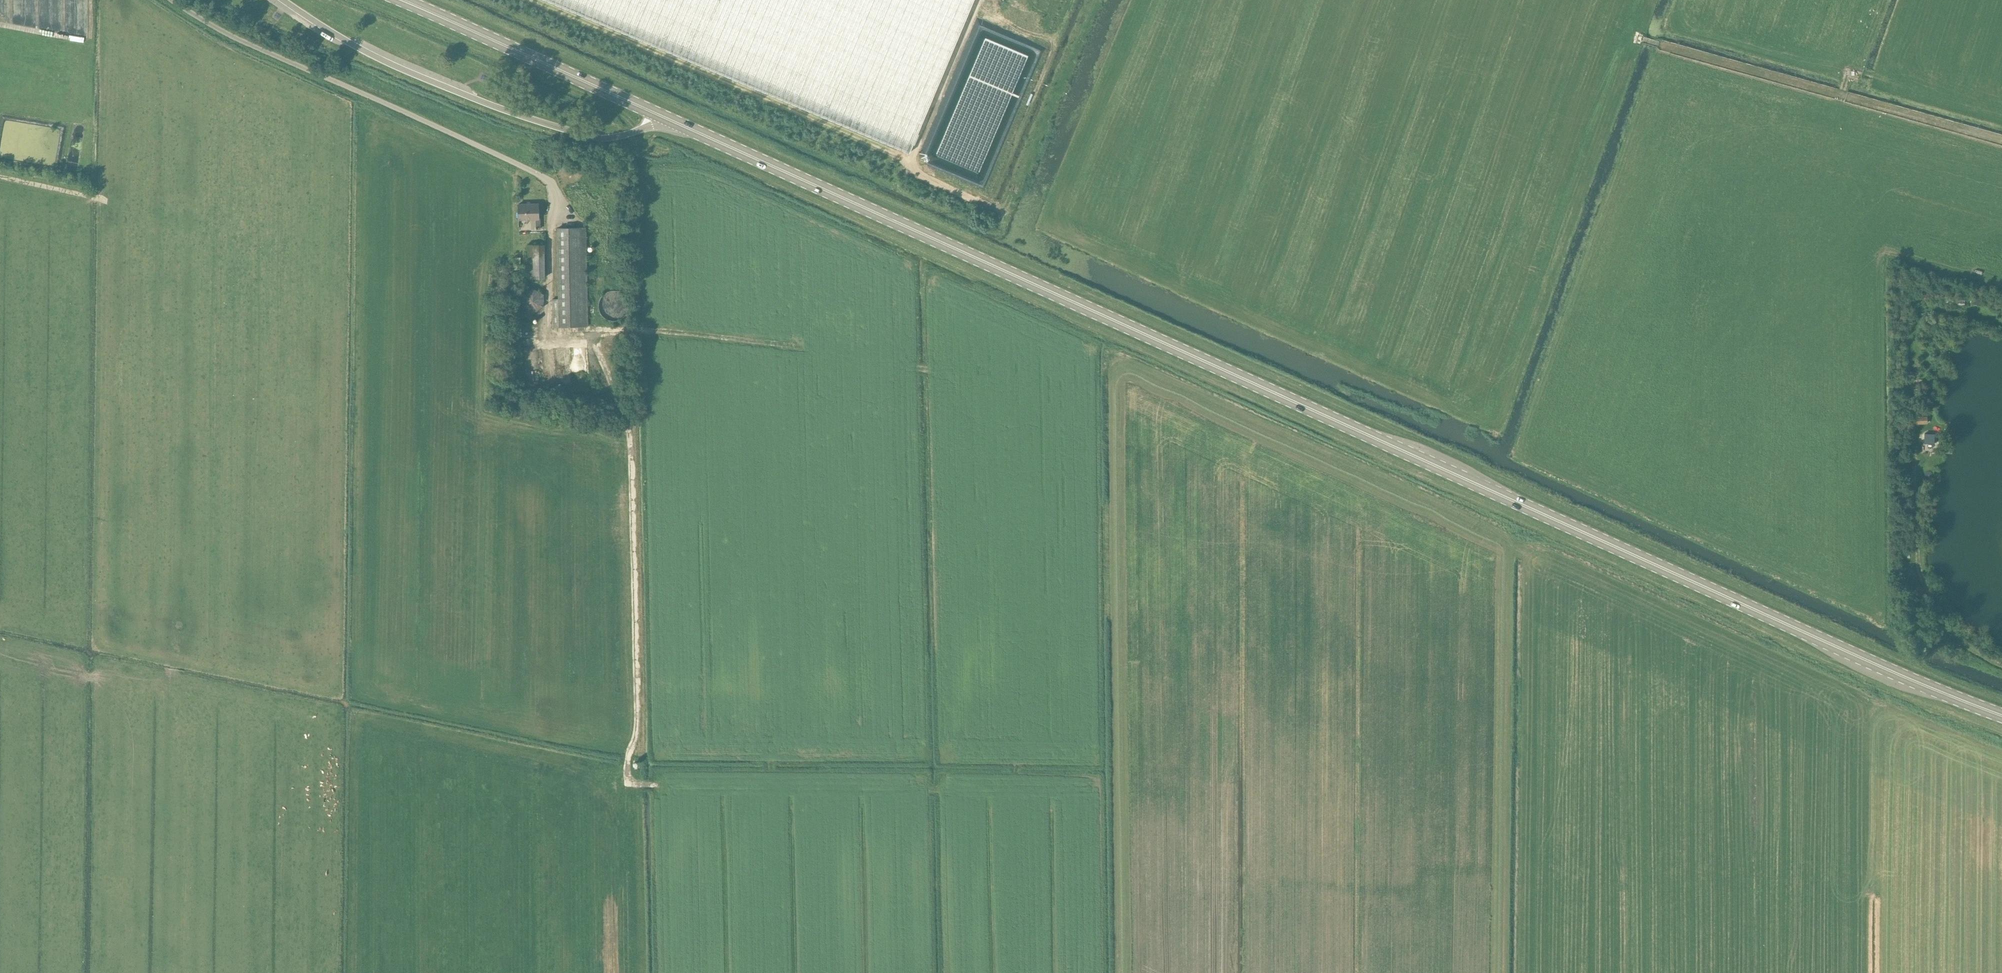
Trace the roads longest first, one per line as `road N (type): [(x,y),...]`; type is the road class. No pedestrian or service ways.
road 1 (primary): [(2001,713),(1767,618),(661,116)]
road 2 (unclassified): [(530,169),(206,25),(168,0)]
road 3 (primary): [(661,116),(403,0)]

